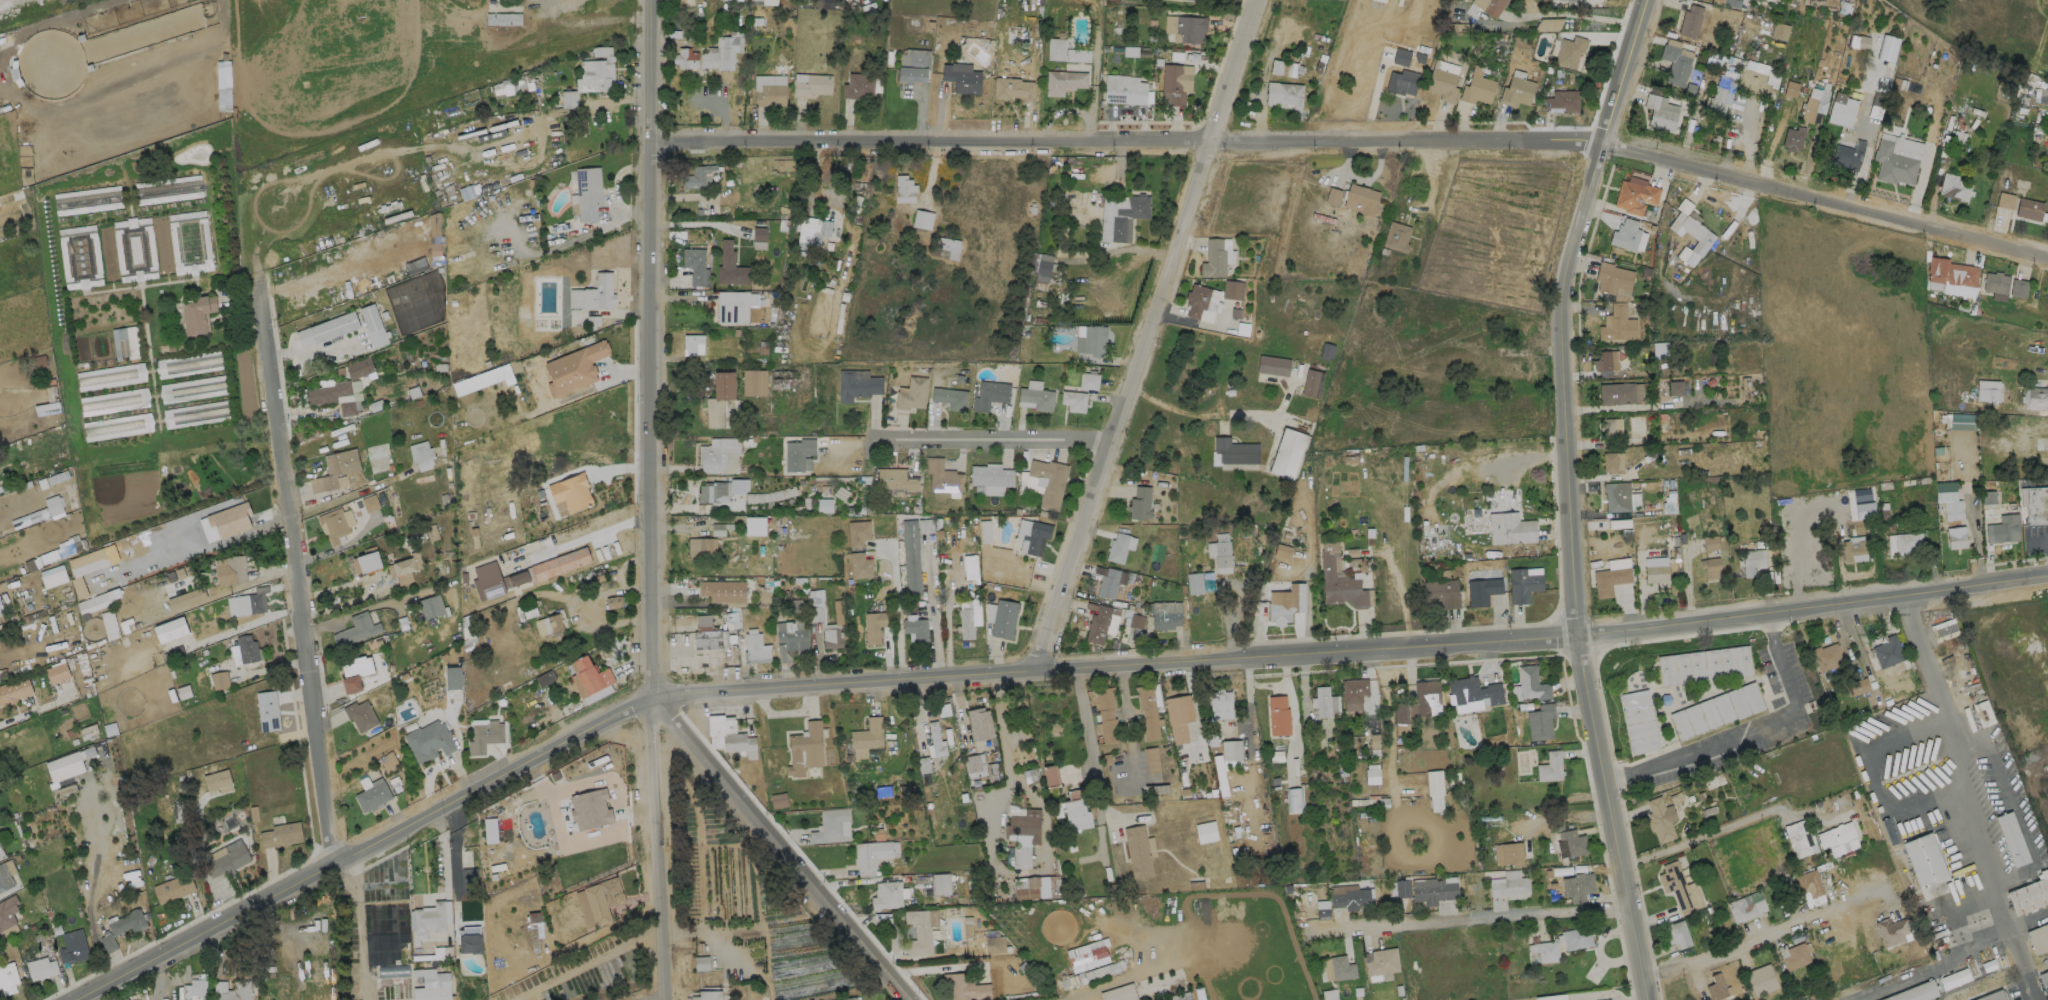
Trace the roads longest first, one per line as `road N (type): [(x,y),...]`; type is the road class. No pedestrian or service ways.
road 1 (tertiary): [(73,999),(644,709),(1075,669),(1581,639),(2047,573)]
road 2 (residential): [(2047,255),(1599,141),(644,147)]
road 3 (residential): [(1647,999),(1581,639),(1558,298),(1643,0)]
road 4 (tertiary): [(650,0),(644,709),(660,999)]
road 5 (residential): [(1039,672),(1104,440),(1256,0)]
road 6 (residential): [(329,867),(254,286)]
road 7 (residential): [(902,999),(644,709)]
road 8 (residential): [(1628,908),(1309,932)]
road 9 (residential): [(1104,440),(878,434)]
road 10 (residential): [(1620,868),(1778,808),(1791,811)]

